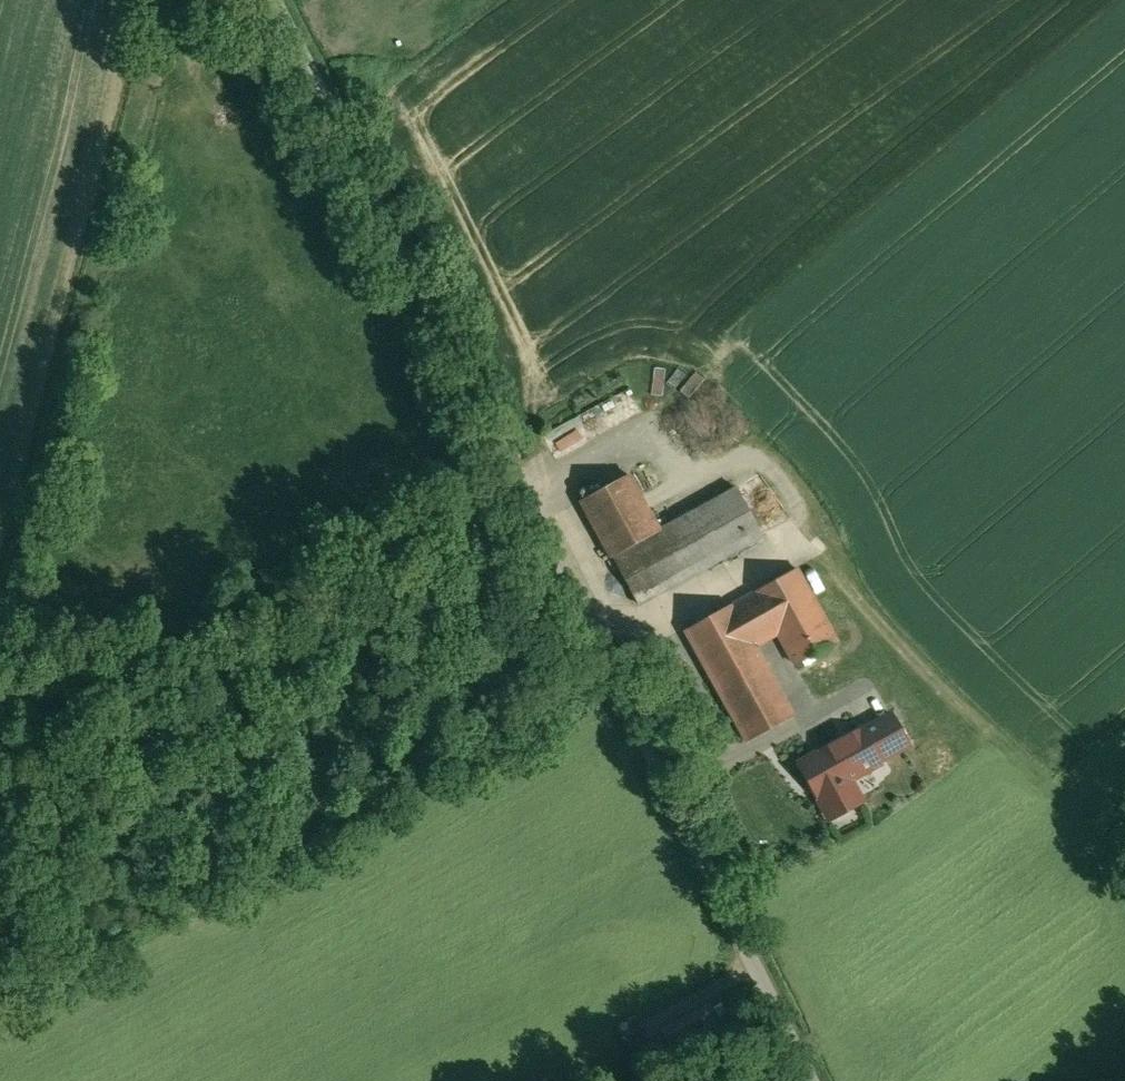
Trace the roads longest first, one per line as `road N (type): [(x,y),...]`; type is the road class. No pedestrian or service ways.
road 1 (unclassified): [(270,0),(799,1080)]

